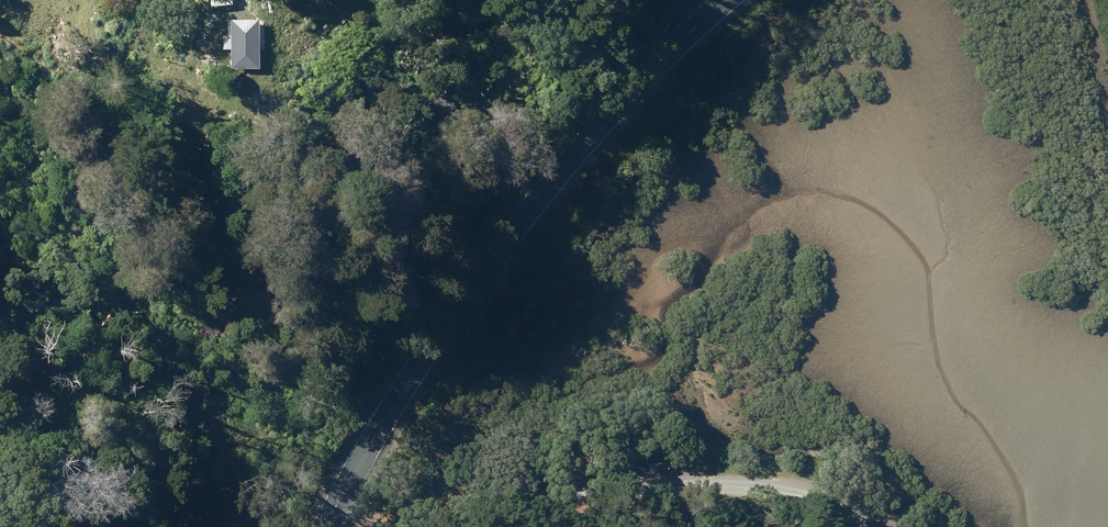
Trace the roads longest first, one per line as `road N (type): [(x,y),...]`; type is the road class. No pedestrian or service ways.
road 1 (secondary): [(724,0),(520,222),(393,408),(327,524)]
road 2 (unclassified): [(860,526),(802,484),(555,480),(400,526)]

